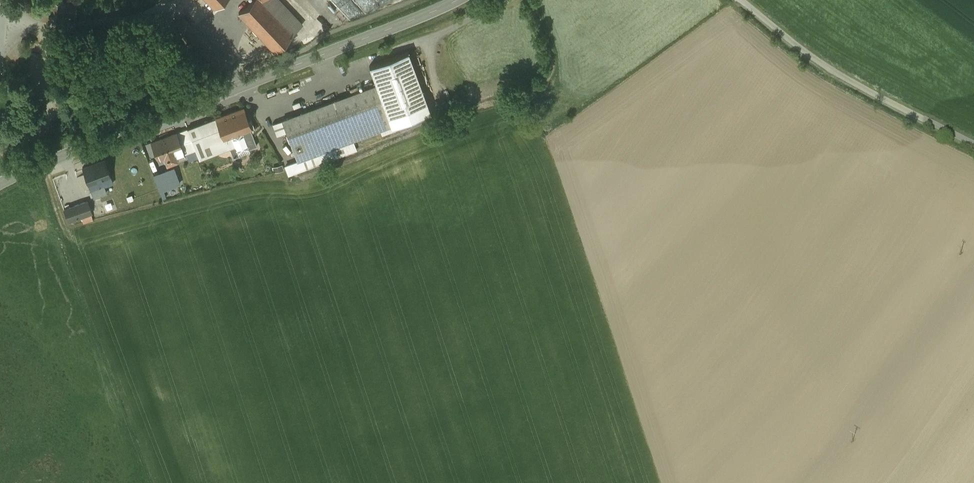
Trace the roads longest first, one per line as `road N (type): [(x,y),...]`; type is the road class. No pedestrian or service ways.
road 1 (tertiary): [(0,183),(456,0)]
road 2 (unclassified): [(742,0),(839,77),(973,145)]

